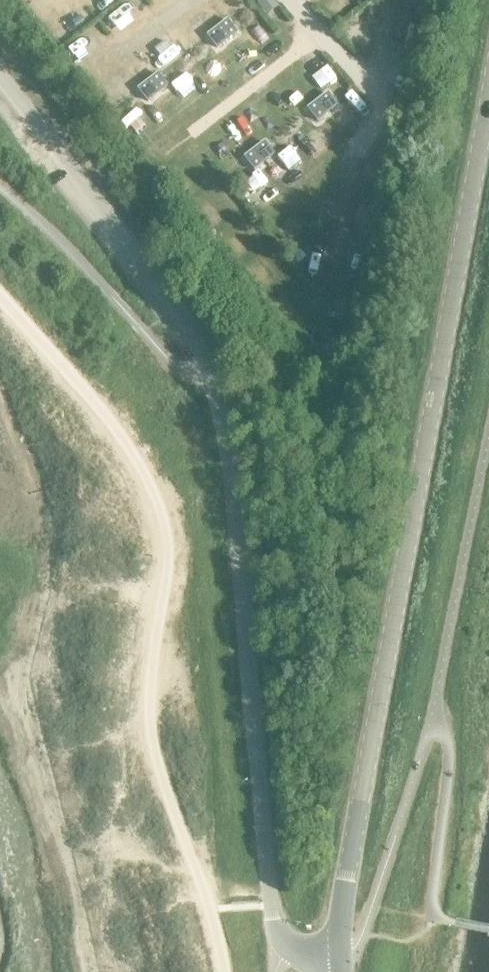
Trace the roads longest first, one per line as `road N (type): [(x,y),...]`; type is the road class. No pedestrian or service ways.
road 1 (residential): [(342,954),(291,947),(273,916),(230,446),(211,376),(155,279),(0,78)]
road 2 (tertiary): [(342,954),(355,825),(488,99)]

